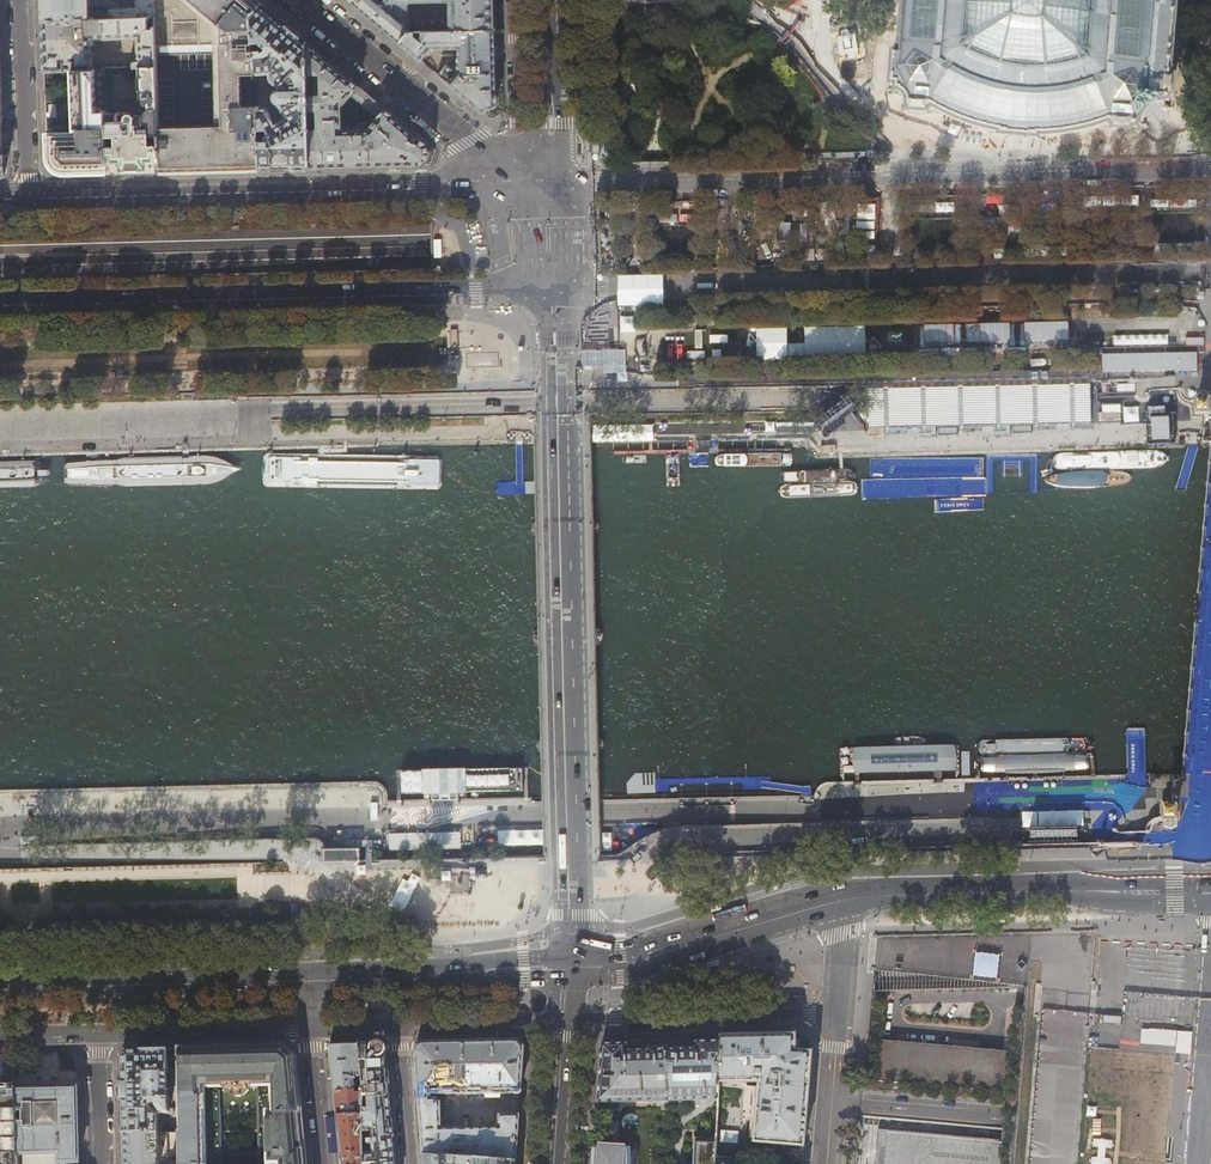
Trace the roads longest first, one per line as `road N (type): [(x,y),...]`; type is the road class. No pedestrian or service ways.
road 1 (primary): [(0,255),(1210,227)]
road 2 (tertiary): [(570,965),(559,288)]
road 3 (residential): [(1210,172),(555,188)]
road 4 (tertiary): [(559,288),(1210,275)]
road 5 (tertiary): [(0,305),(559,288)]
road 6 (residential): [(491,190),(29,199)]
road 7 (primary): [(843,896),(886,888),(1210,885)]
road 8 (primary): [(309,976),(0,986)]
road 9 (primary): [(570,965),(843,896)]
road 10 (residential): [(491,190),(491,165),(472,138),(305,0)]
road 11 (residential): [(565,1019),(838,1014)]
road 12 (primary): [(570,965),(309,976)]
road 13 (residential): [(99,1034),(311,1027)]
road 14 (residential): [(29,199),(21,0)]
road 15 (tertiary): [(555,188),(550,0)]
road 16 (residential): [(397,1023),(565,1019)]
road 17 (residential): [(838,1014),(825,1163)]
road 18 (tertiary): [(555,1163),(565,1019)]
road 19 (residential): [(397,1023),(410,1163)]
road 20 (residential): [(311,1027),(324,1163)]
road 21 (residential): [(102,1163),(99,1034)]

